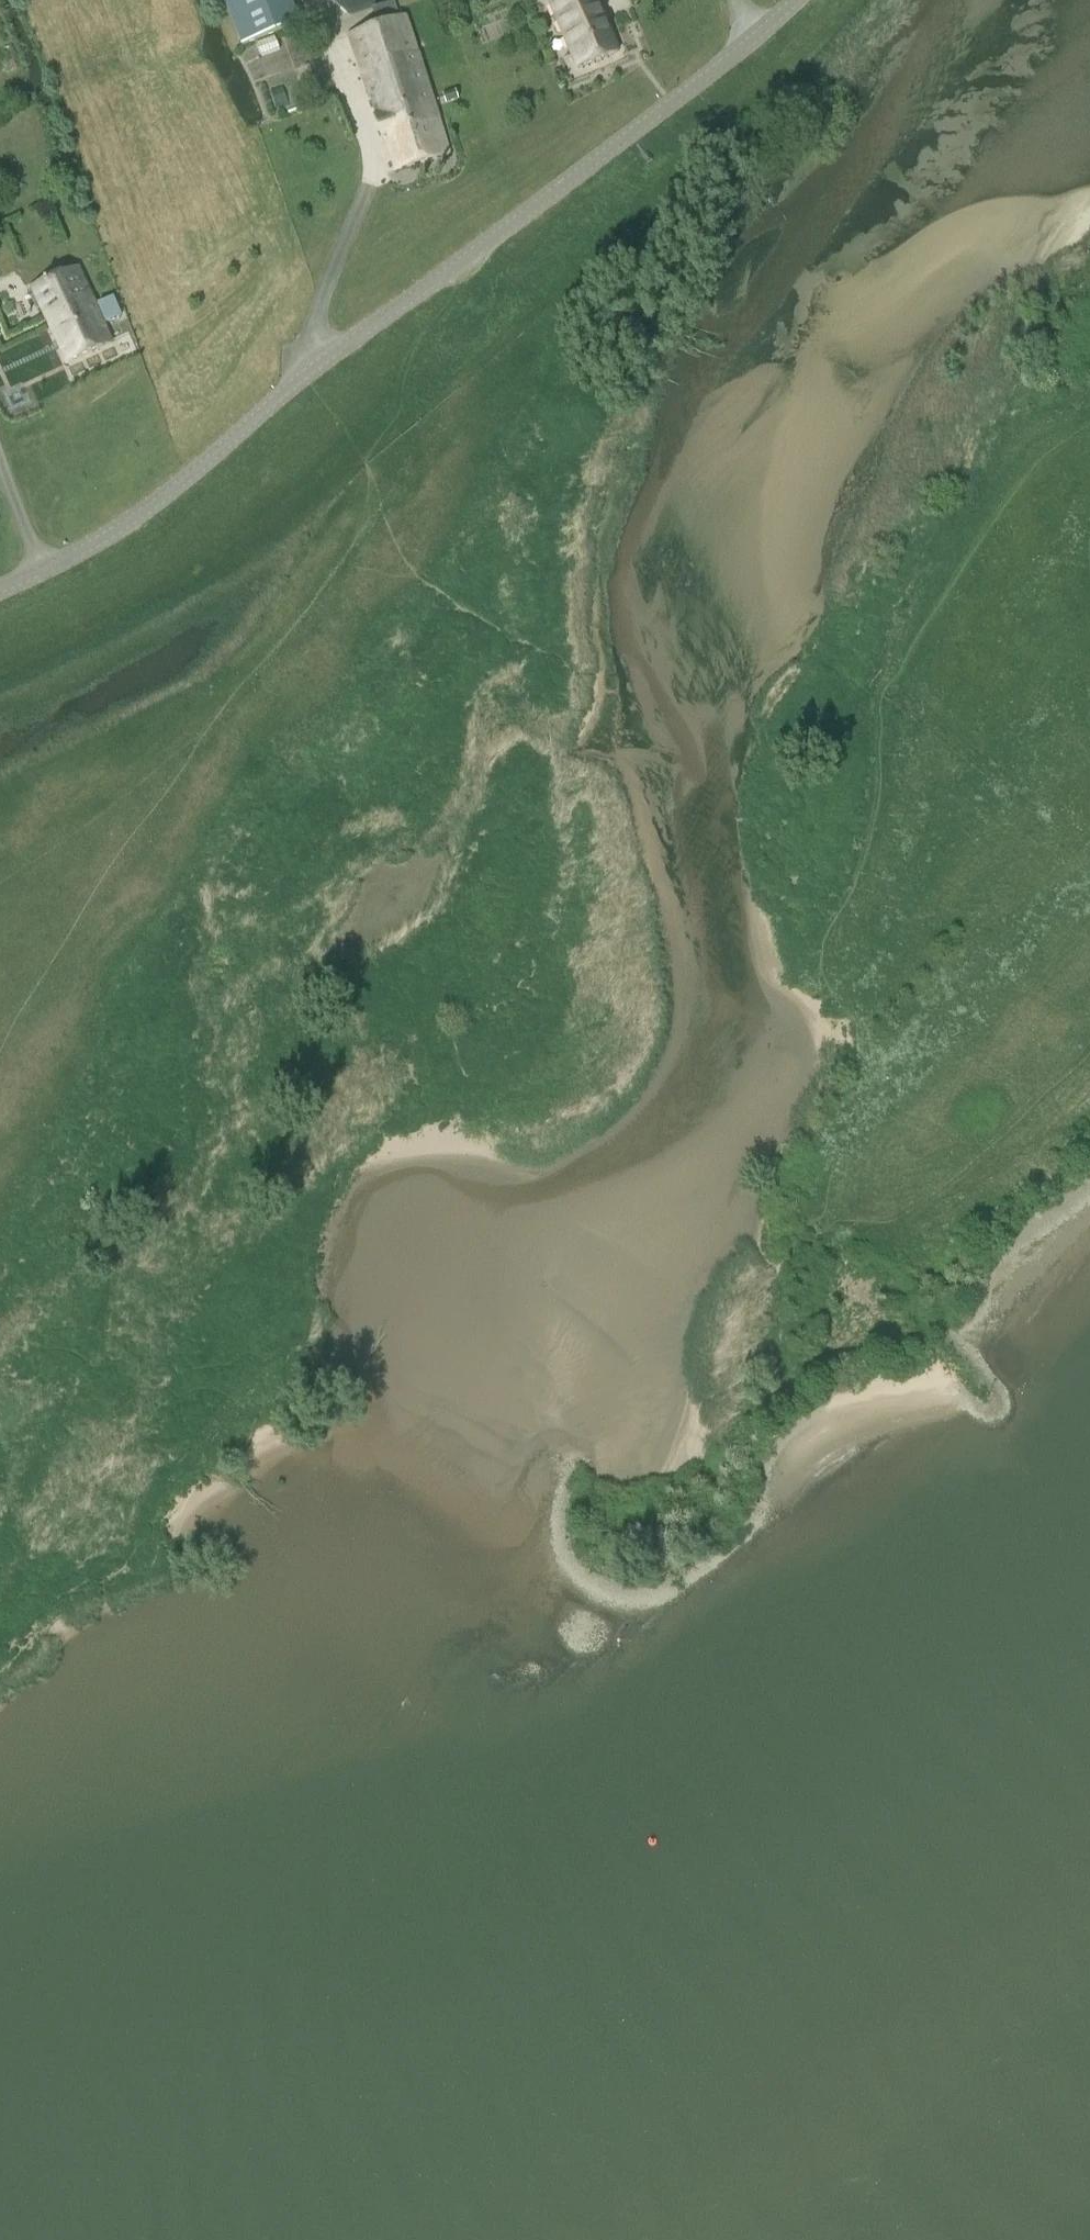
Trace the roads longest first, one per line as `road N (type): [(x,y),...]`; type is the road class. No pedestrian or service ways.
road 1 (tertiary): [(0,588),(146,513),(393,312),(669,107),(794,0)]
road 2 (track): [(0,676),(155,594),(269,508),(360,423),(414,349)]

